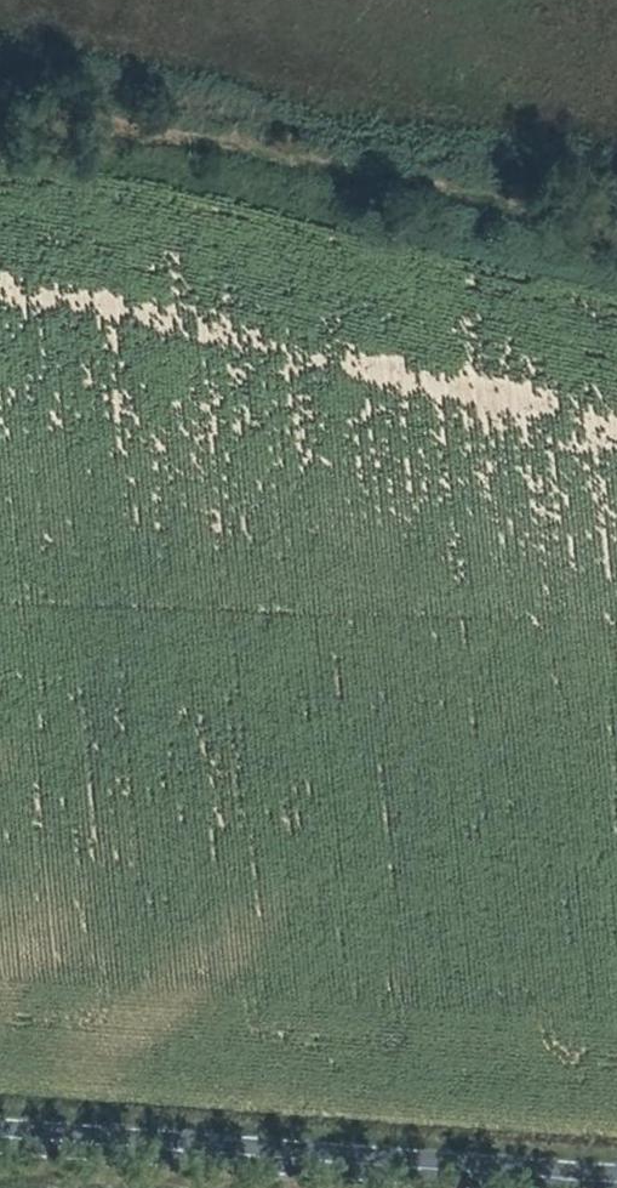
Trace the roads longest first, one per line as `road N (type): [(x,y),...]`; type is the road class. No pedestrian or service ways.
road 1 (secondary): [(0,1147),(516,1187)]

